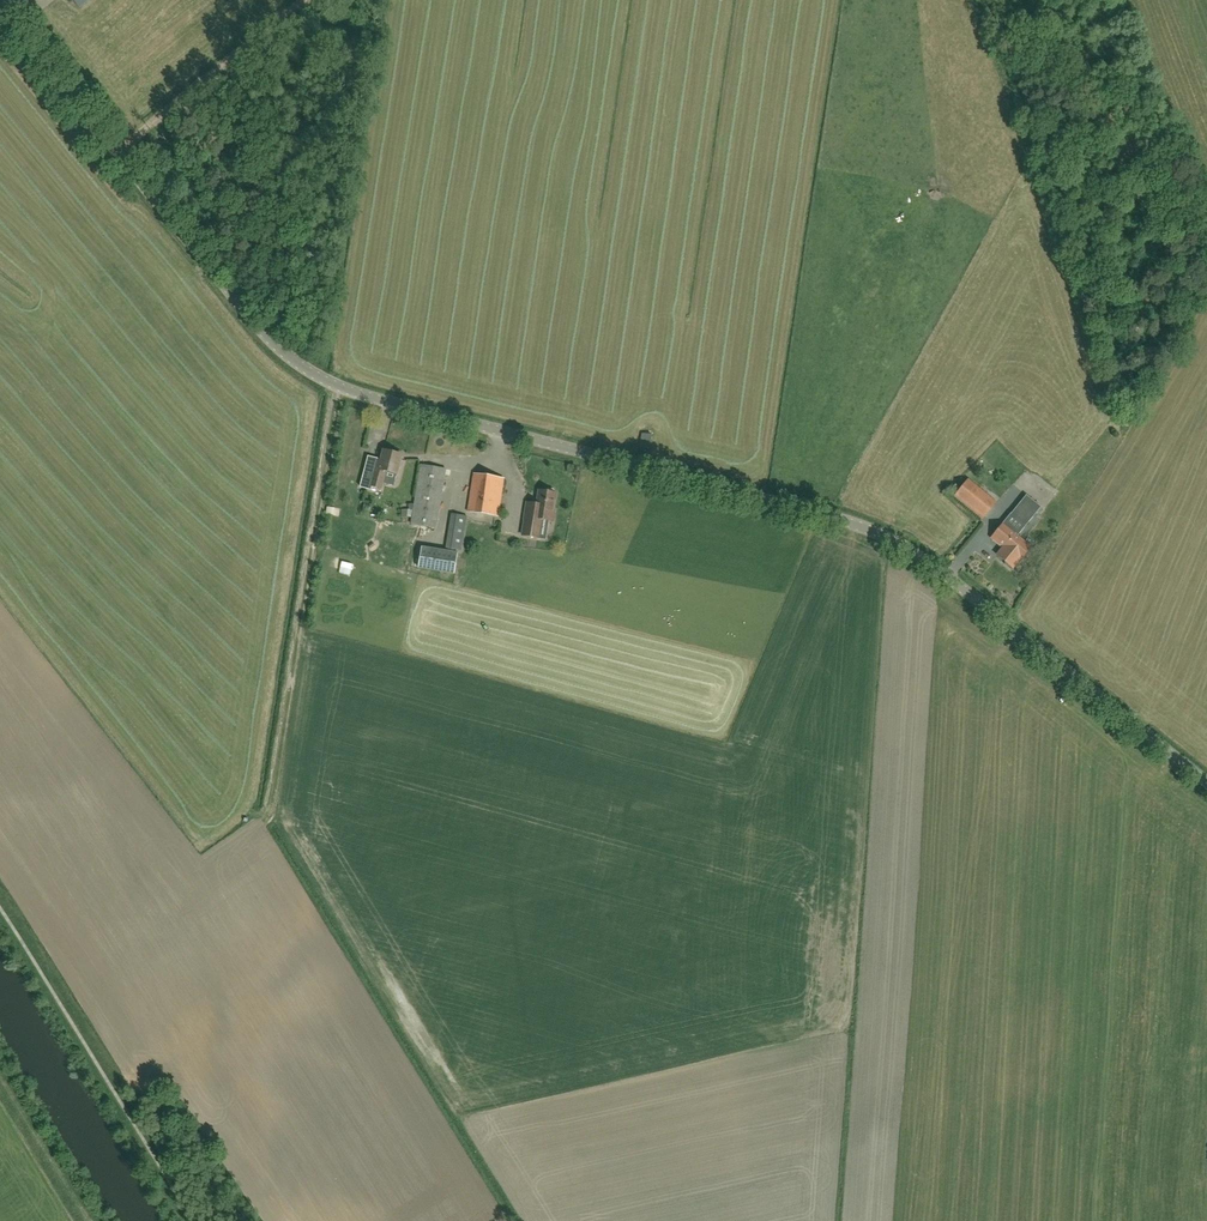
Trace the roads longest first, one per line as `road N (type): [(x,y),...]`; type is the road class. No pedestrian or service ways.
road 1 (unclassified): [(1206,785),(926,563),(868,530),(807,507),(331,387),(288,358),(209,269),(0,9)]
road 2 (track): [(87,1220),(0,1077)]

